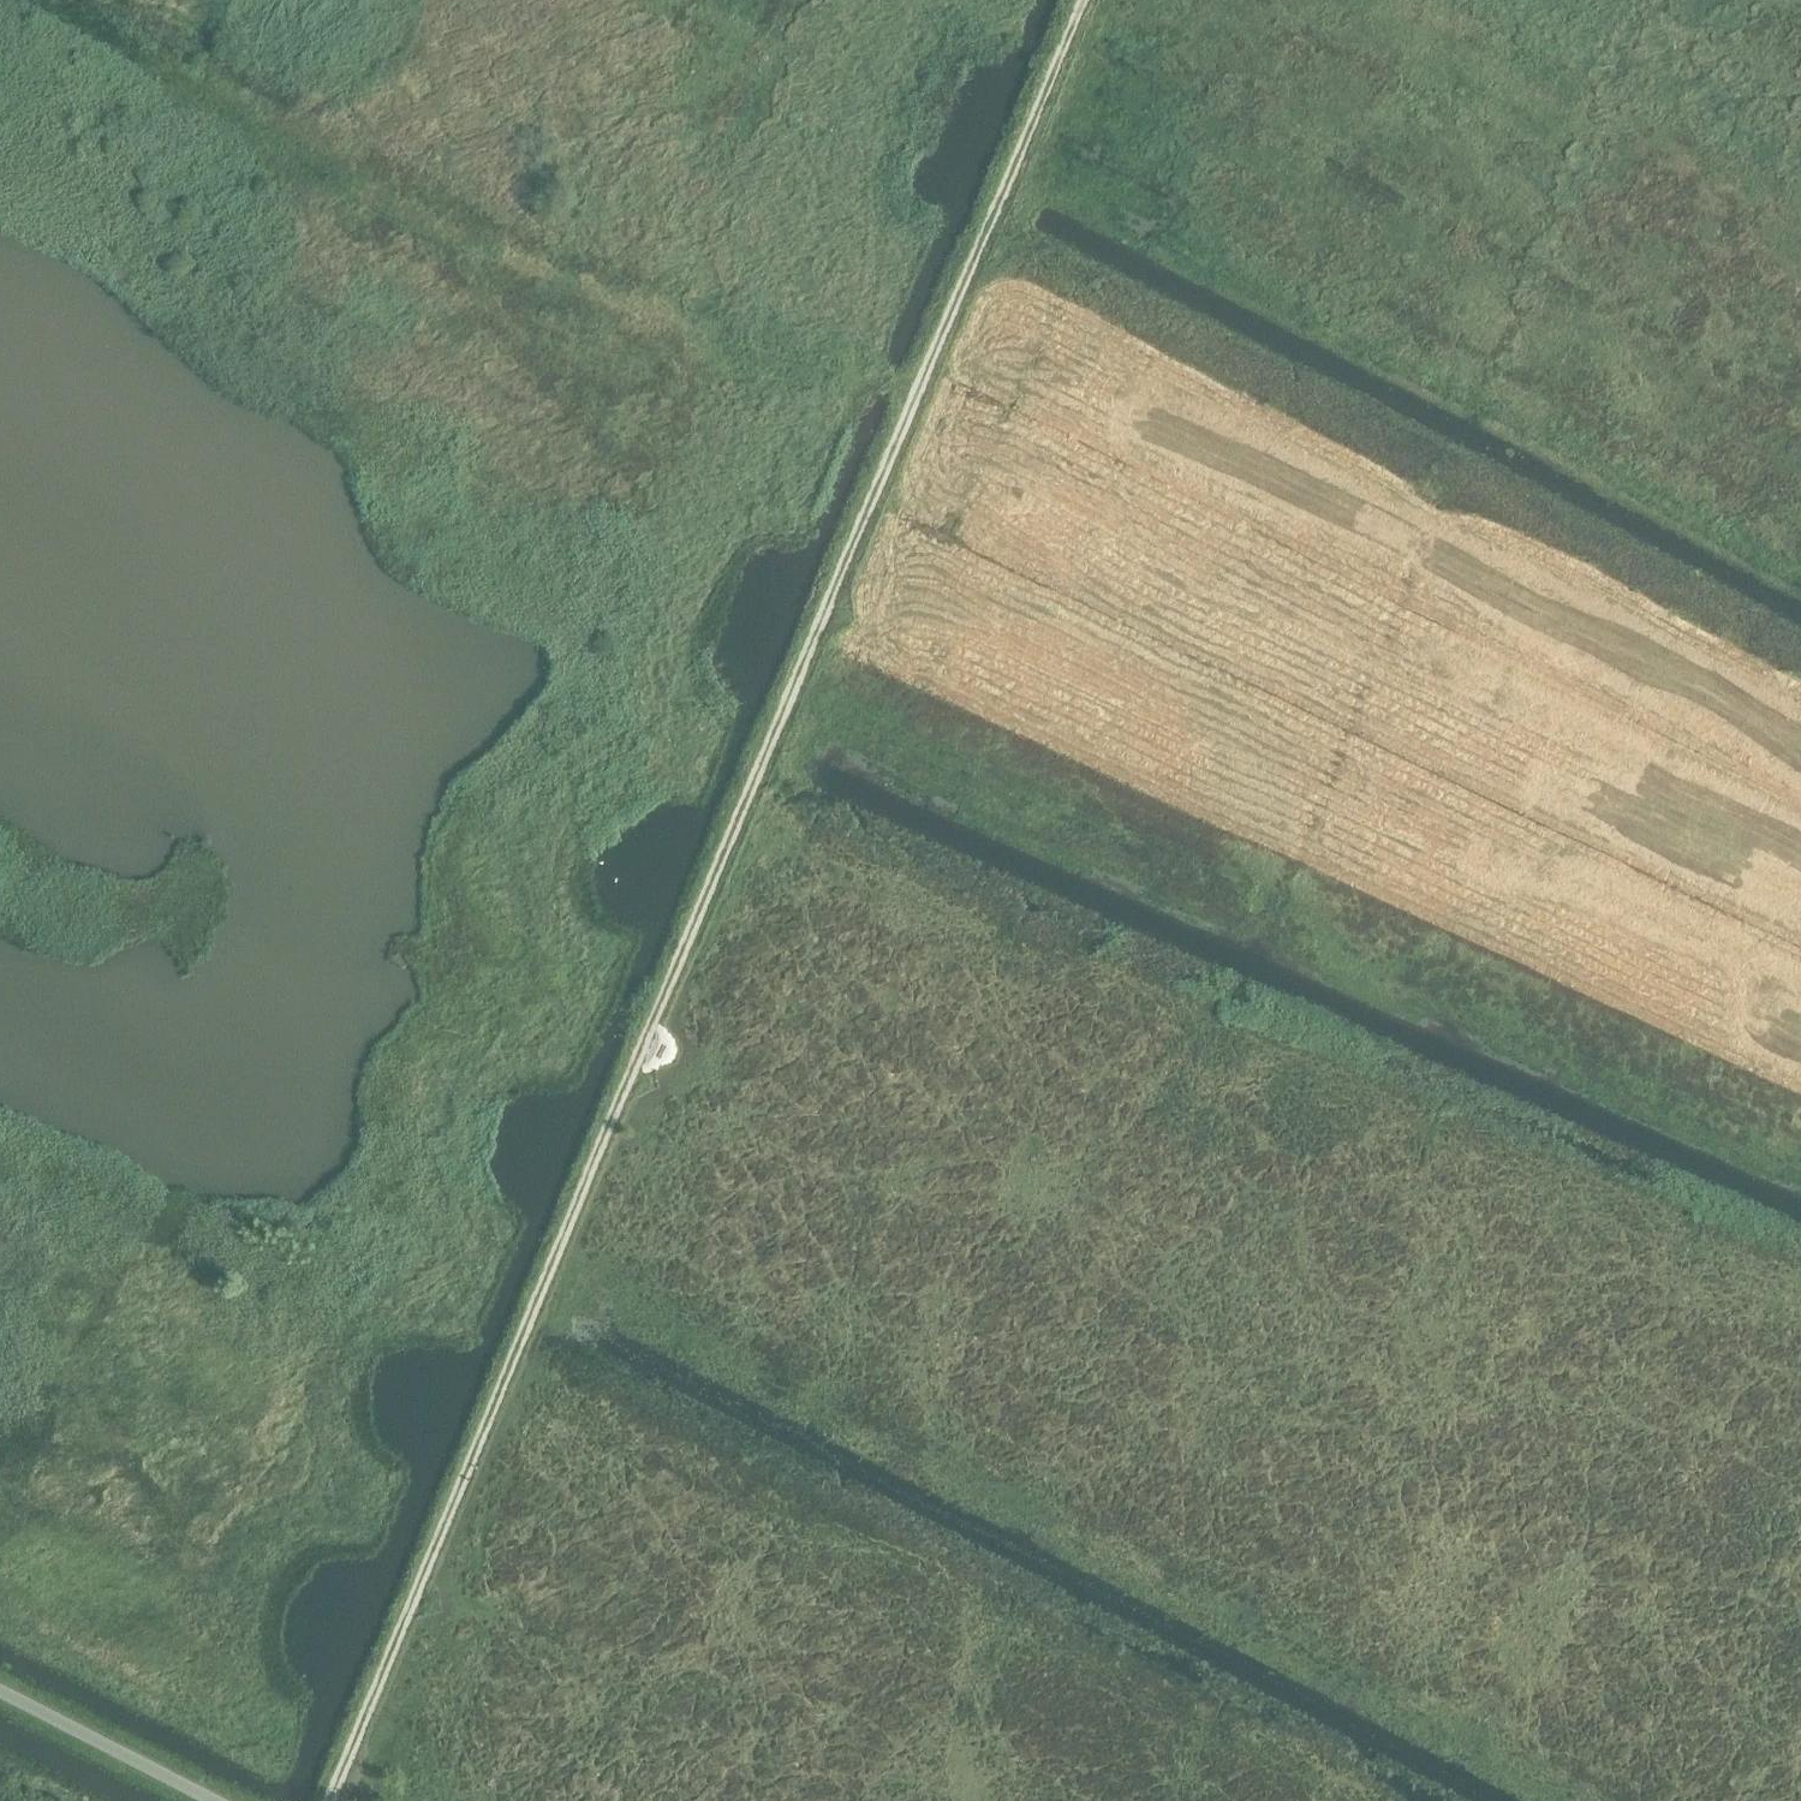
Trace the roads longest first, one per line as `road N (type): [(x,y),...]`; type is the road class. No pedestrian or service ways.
road 1 (track): [(331,1800),(613,1108),(1082,0)]

